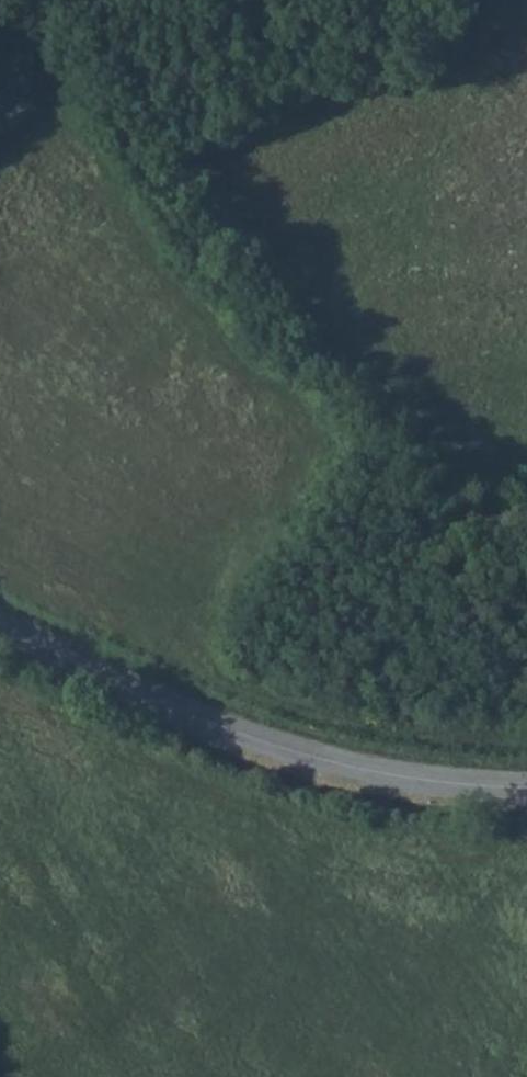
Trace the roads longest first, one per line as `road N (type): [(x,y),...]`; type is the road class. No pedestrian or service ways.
road 1 (secondary): [(0,626),(265,743),(359,768),(526,788)]

